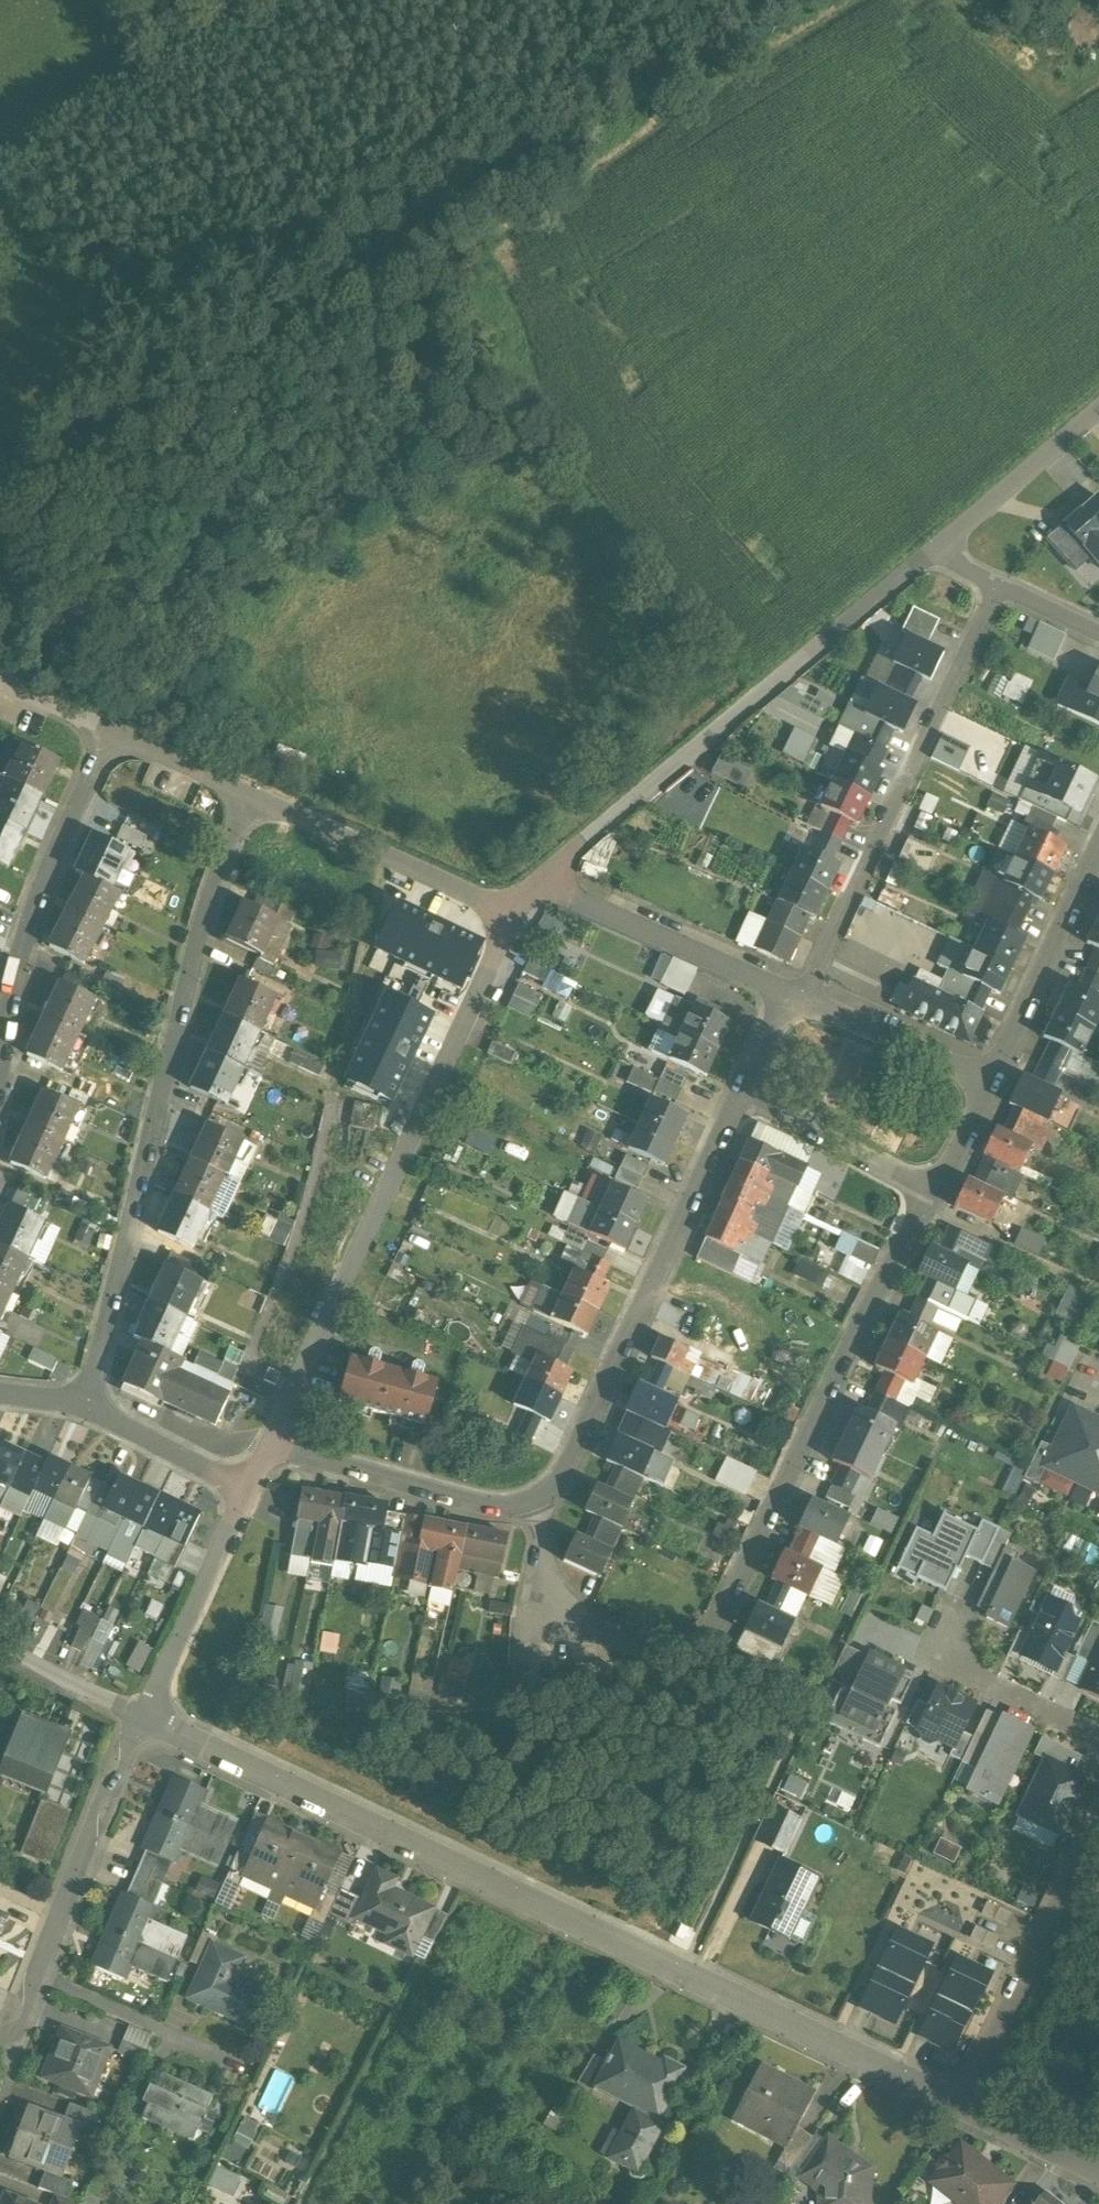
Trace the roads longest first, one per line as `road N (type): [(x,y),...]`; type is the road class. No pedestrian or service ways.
road 1 (residential): [(963,2103),(139,1725)]
road 2 (residential): [(934,1194),(730,1600),(704,1637),(642,1646),(563,1610),(542,1573),(537,1505)]
road 3 (residential): [(89,1411),(214,886),(246,795)]
road 4 (residential): [(516,915),(269,1447)]
road 5 (residential): [(542,881),(942,552)]
road 6 (residential): [(537,1505),(562,1483),(740,1090)]
road 7 (residential): [(810,993),(995,589)]
road 8 (residential): [(139,1725),(0,2071)]
road 9 (residential): [(109,732),(33,909),(0,1063)]
road 10 (track): [(264,0),(0,160)]
road 11 (residential): [(963,2103),(1098,1826)]
road 12 (residential): [(246,795),(516,915)]
road 13 (residential): [(537,1505),(503,1513),(269,1447)]
road 14 (residential): [(248,1486),(139,1725)]
road 15 (residential): [(782,987),(542,881)]
road 16 (residential): [(1098,855),(997,1081)]
road 17 (residential): [(740,1090),(934,1194)]
road 18 (residential): [(942,552),(1098,416)]
road 19 (residential): [(997,1081),(810,993)]
road 20 (residential): [(936,1656),(1098,1736)]
road 21 (residential): [(248,1486),(89,1411)]
road 22 (residential): [(139,1725),(0,1657)]
road 23 (residential): [(1098,2174),(963,2103)]
road 24 (residential): [(109,732),(246,795)]
road 25 (residential): [(997,1081),(934,1194)]

